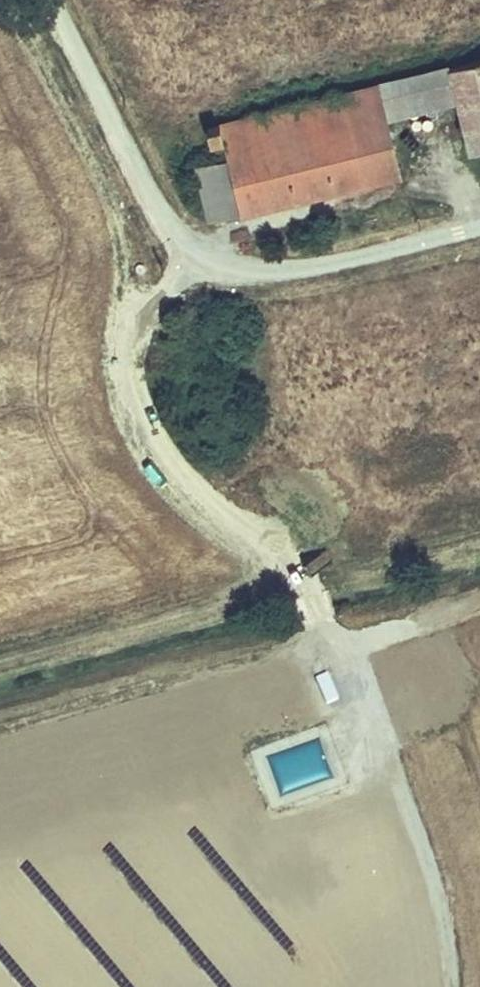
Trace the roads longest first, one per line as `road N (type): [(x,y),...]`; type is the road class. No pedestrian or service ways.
road 1 (track): [(454,986),(426,850),(310,590),(193,483),(149,405),(139,375),(142,336),(172,287),(203,260)]
road 2 (unclassified): [(479,226),(320,266),(203,260),(160,219),(50,0)]
road 3 (track): [(338,646),(479,604)]

